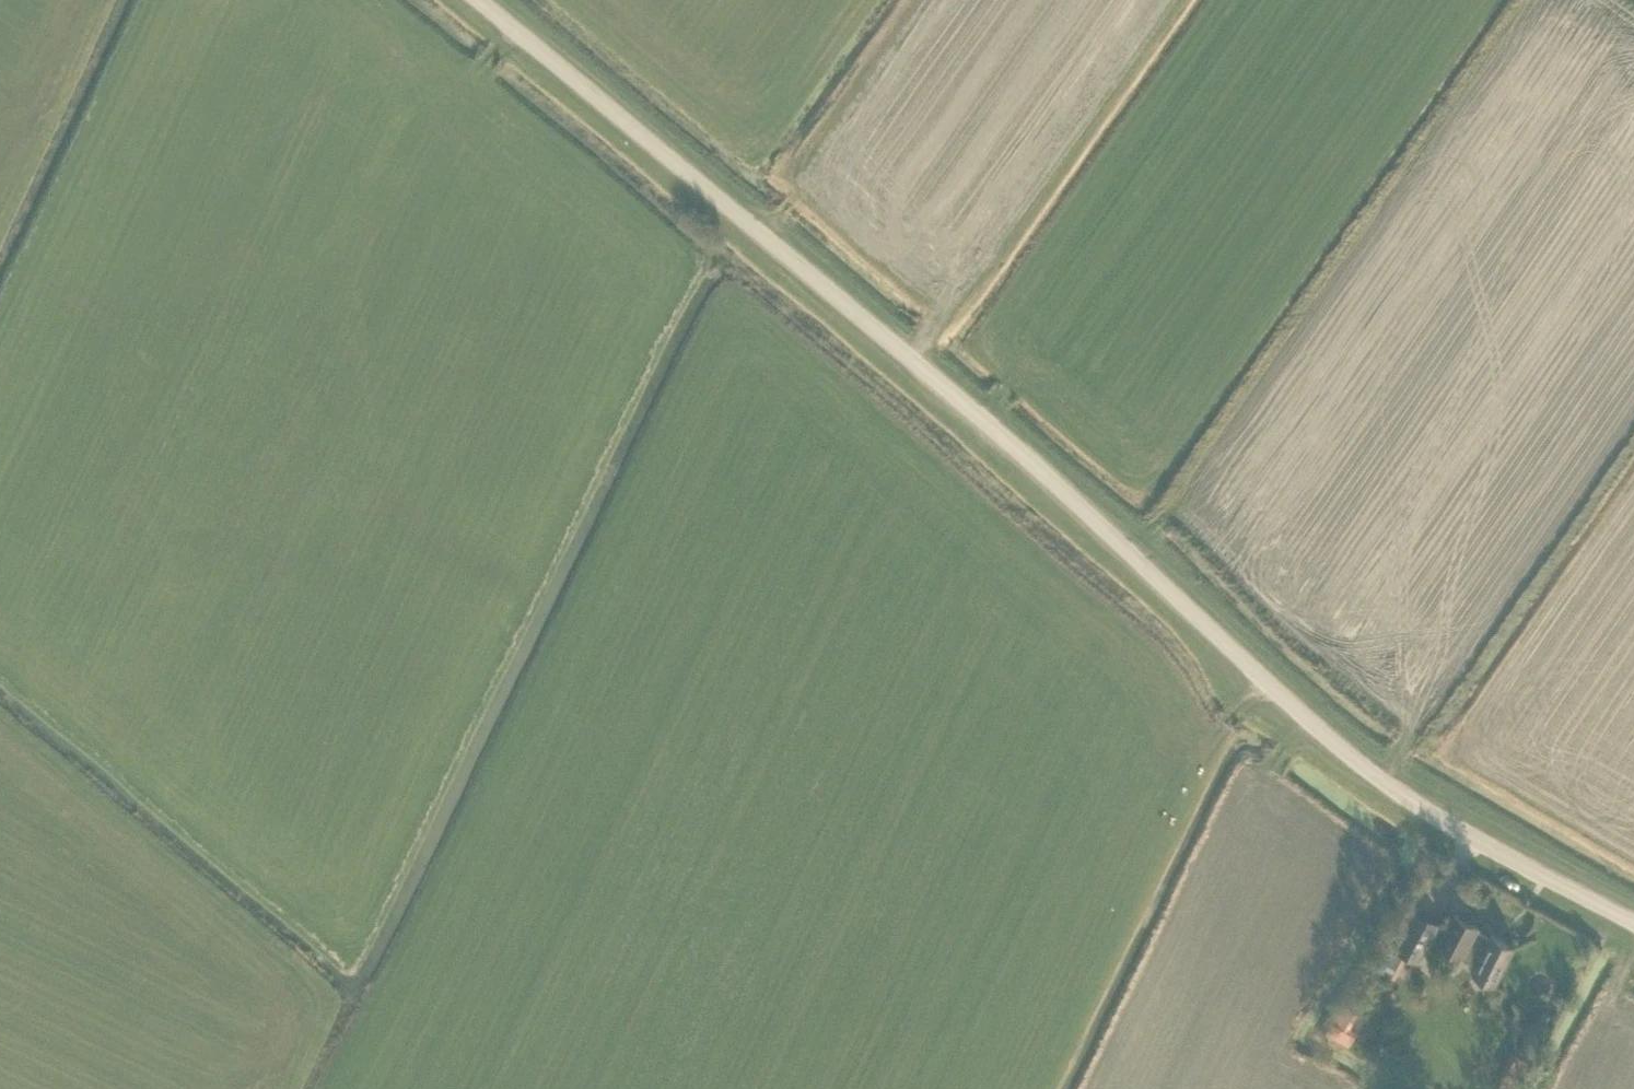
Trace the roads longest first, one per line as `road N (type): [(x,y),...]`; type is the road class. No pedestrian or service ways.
road 1 (unclassified): [(1633,923),(1476,840),(1361,764),(1013,443),(479,0)]

